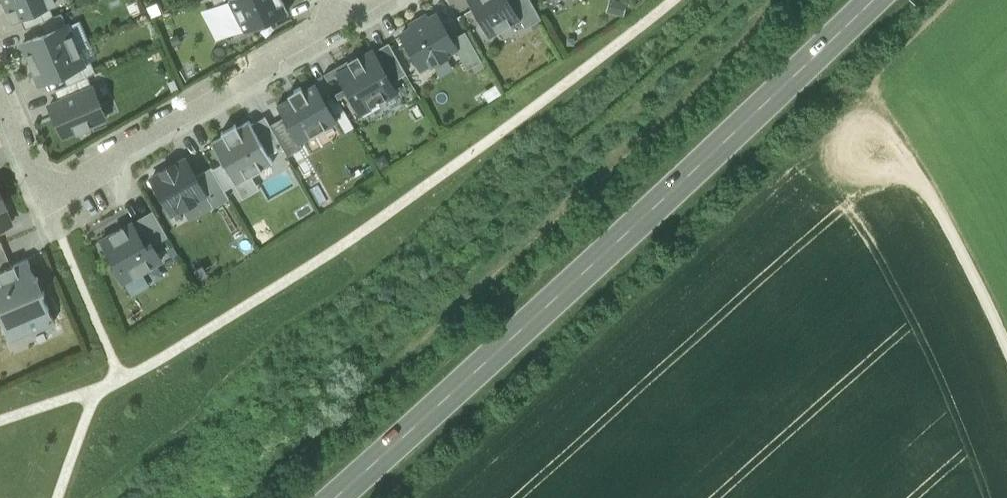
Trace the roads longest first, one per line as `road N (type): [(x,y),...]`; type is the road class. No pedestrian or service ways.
road 1 (primary): [(338,497),(876,0)]
road 2 (residential): [(338,21),(45,191),(0,86)]
road 3 (track): [(877,137),(947,215),(1006,352)]

